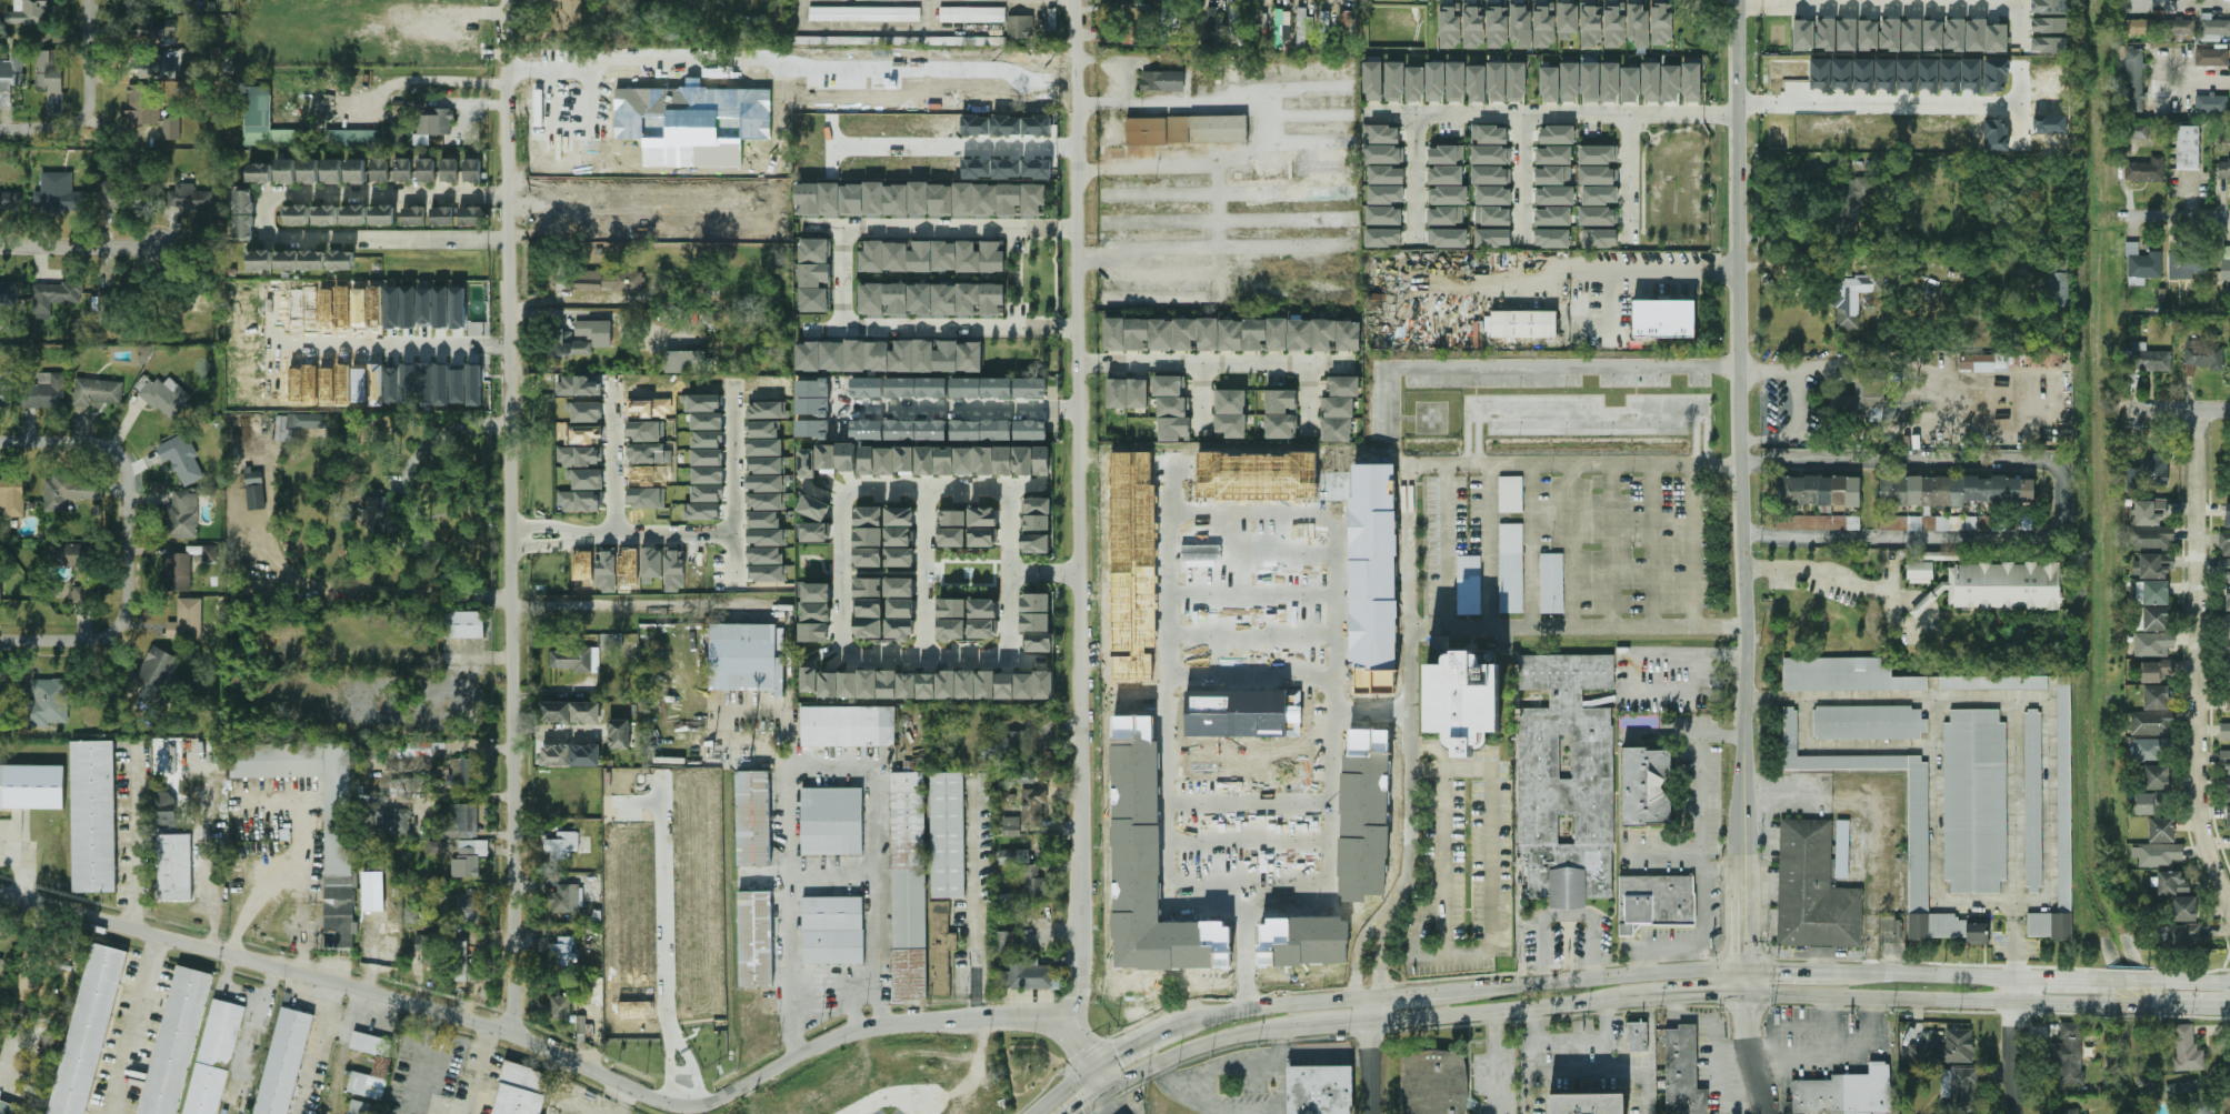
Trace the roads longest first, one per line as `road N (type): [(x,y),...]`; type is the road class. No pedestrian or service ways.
road 1 (tertiary): [(1030,1017),(857,1028),(717,1102),(669,1105),(511,1035),(0,896)]
road 2 (residential): [(511,1035),(508,0)]
road 3 (residential): [(1064,1026),(1076,1000),(1082,654),(1078,0)]
road 4 (tertiary): [(1744,864),(1737,0)]
road 5 (residential): [(509,194),(263,193),(264,240),(510,240)]
road 6 (residential): [(2229,899),(2201,826),(2198,411)]
road 7 (secondary): [(1744,993),(2154,1005)]
road 8 (residential): [(1738,118),(1368,114)]
road 9 (secondary): [(1743,970),(1451,992)]
road 10 (residential): [(1078,224),(803,224)]
road 11 (residential): [(1080,361),(1352,363)]
road 12 (residential): [(807,328),(1079,328)]
road 13 (residential): [(1757,102),(2023,106)]
road 14 (secondary): [(1370,1021),(1626,998)]
road 15 (residential): [(1761,9),(2018,9)]
road 16 (residential): [(1080,410),(839,409)]
road 17 (residential): [(130,546),(131,470),(121,451),(98,441),(0,441)]
road 18 (residential): [(130,546),(130,602),(116,633),(87,643),(0,642)]
road 19 (secondary): [(1369,997),(1272,1004),(1170,1030)]
road 20 (secondary): [(1107,1090),(1193,1046),(1297,1027)]
road 21 (residential): [(733,391),(737,583)]
road 22 (secondary): [(2018,977),(1836,971)]
road 23 (residential): [(1012,485),(839,483)]
road 24 (residential): [(1007,652),(1012,485)]
road 25 (residential): [(839,483),(846,649)]
road 26 (residential): [(924,484),(927,650)]
road 27 (residential): [(162,250),(0,249)]
road 28 (residential): [(846,649),(1007,652)]
road 29 (residential): [(581,534),(736,532)]
road 30 (residential): [(617,532),(614,393)]
road 31 (residential): [(92,69),(84,122),(0,130)]
road 32 (residential): [(2021,1113),(2018,977)]
road 33 (secondary): [(2229,985),(2100,980)]
road 34 (residential): [(1413,114),(1412,237)]

